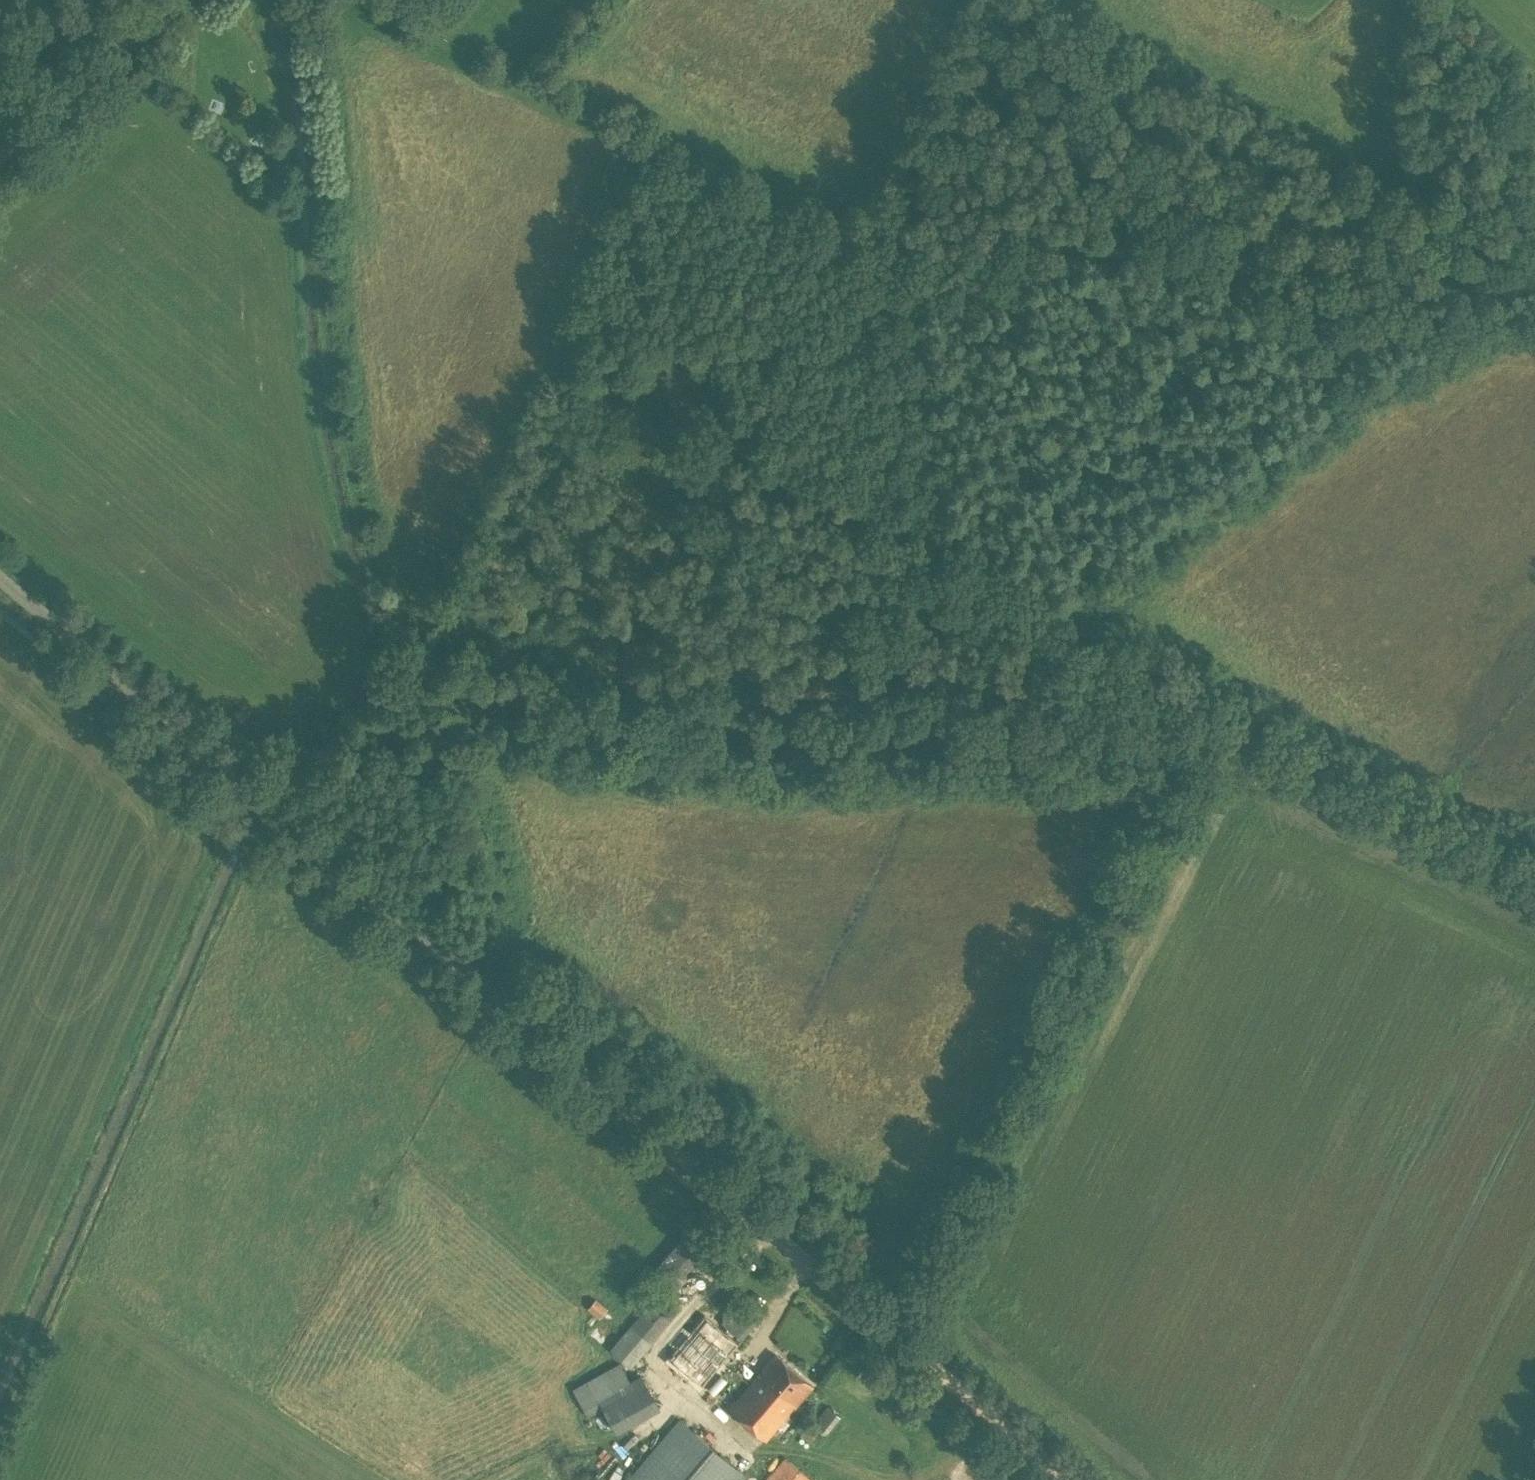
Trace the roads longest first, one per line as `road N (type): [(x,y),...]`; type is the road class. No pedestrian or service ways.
road 1 (unclassified): [(914,1355),(0,574)]
road 2 (track): [(658,166),(348,0)]
road 3 (unclassified): [(0,161),(173,0)]
road 4 (track): [(1064,1479),(914,1355)]

